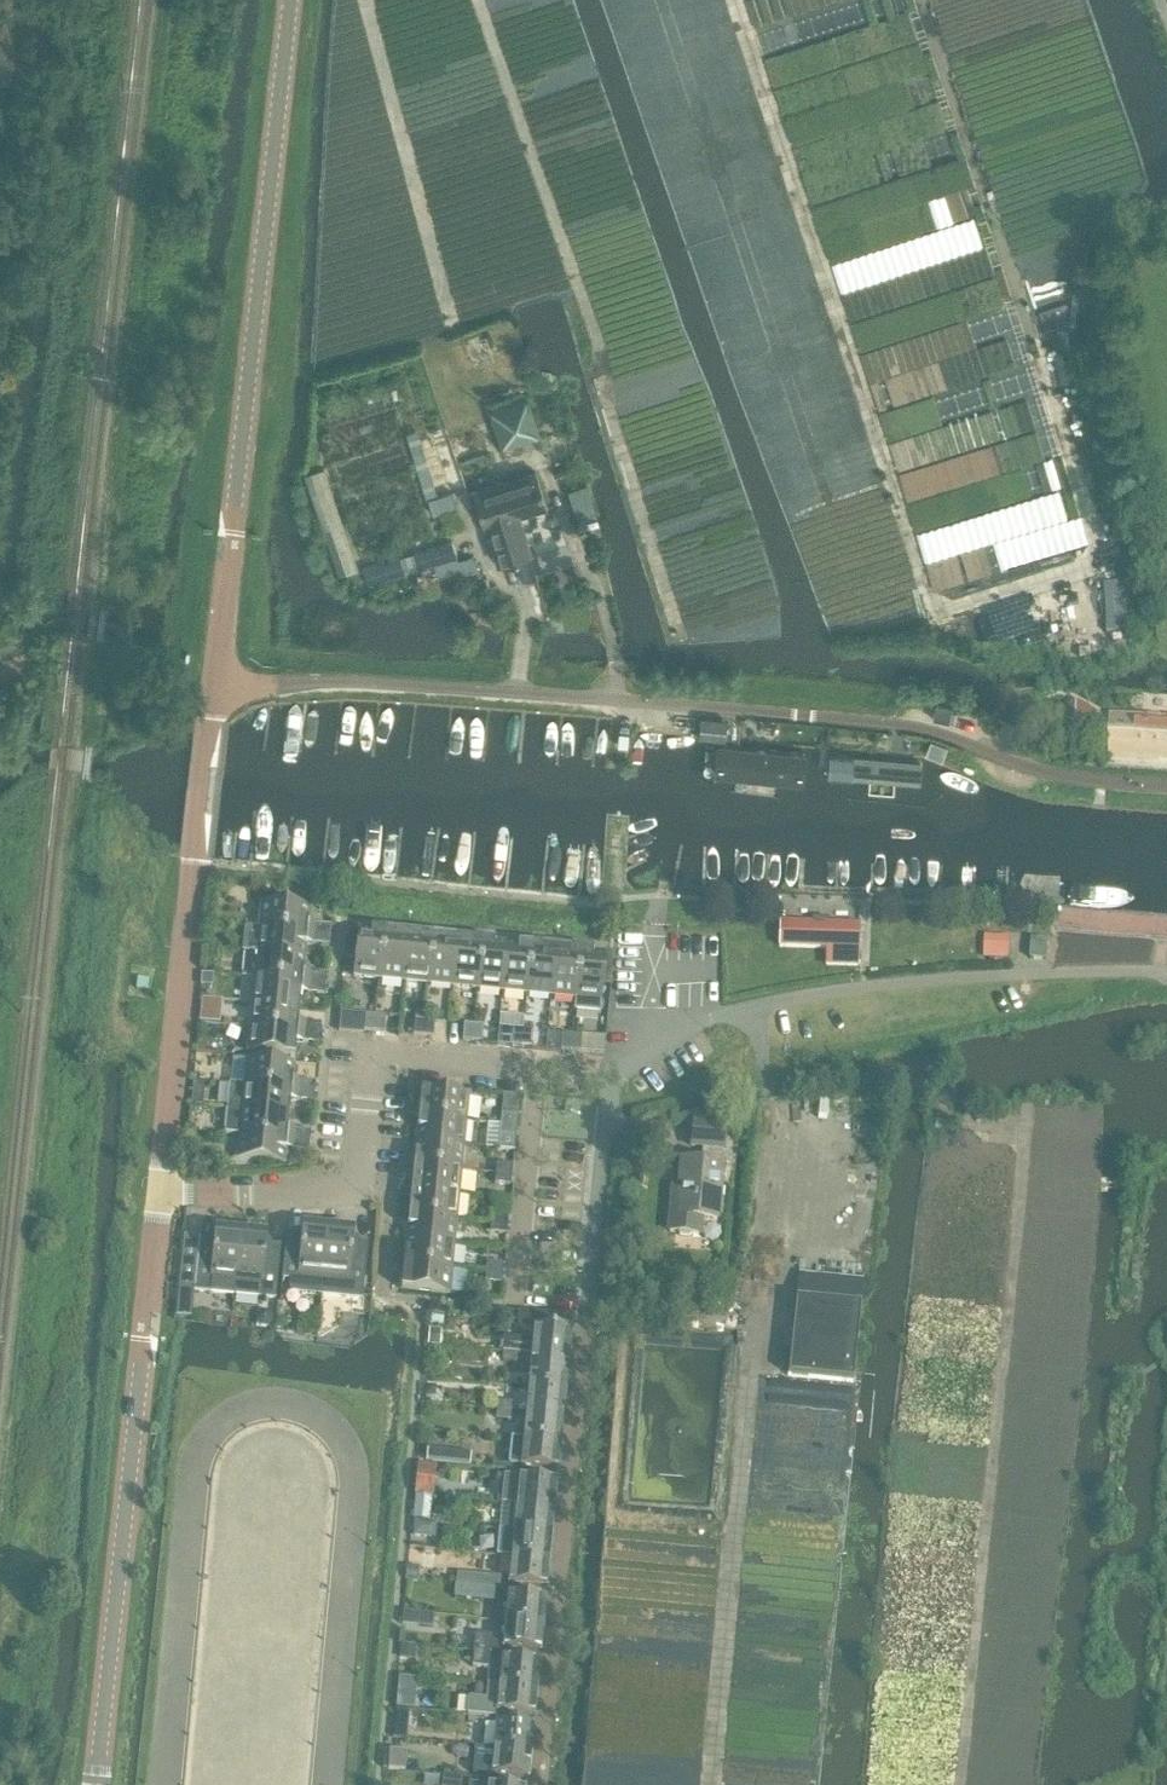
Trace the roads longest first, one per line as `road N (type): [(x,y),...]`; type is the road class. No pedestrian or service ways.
road 1 (unclassified): [(214,687),(344,682),(882,723),(921,728),(1042,773),(1166,786)]
road 2 (residential): [(535,1784),(613,1077)]
road 3 (tertiary): [(214,687),(288,0)]
road 4 (tertiary): [(98,1784),(161,1194)]
road 5 (unclassified): [(613,1077),(651,1039),(791,998),(939,979),(1166,971)]
road 6 (residential): [(161,1194),(359,1188),(370,1055),(613,1077)]
road 7 (track): [(960,1784),(1028,1239)]
road 8 (tertiary): [(161,1194),(214,687)]

